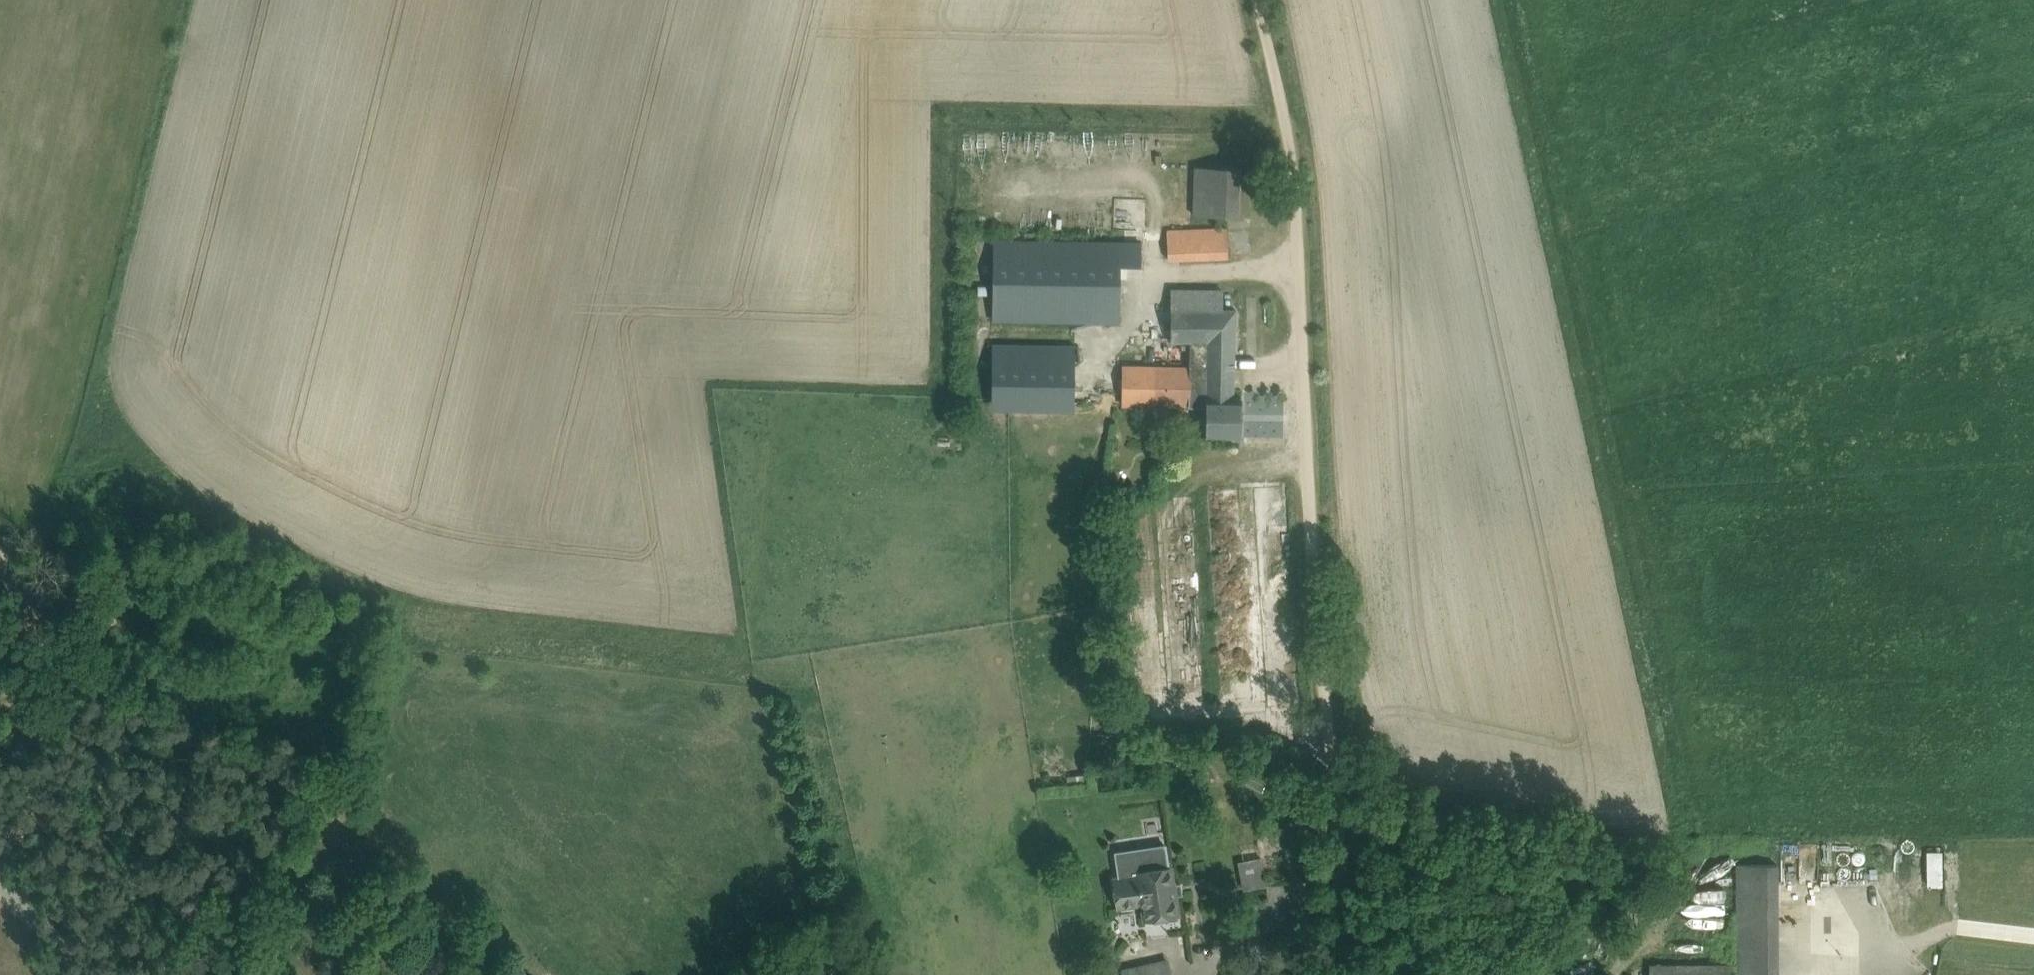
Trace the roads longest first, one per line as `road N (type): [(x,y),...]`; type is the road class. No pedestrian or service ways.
road 1 (track): [(1344,974),(1296,215),(1263,0)]
road 2 (unclassified): [(0,888),(89,974)]

